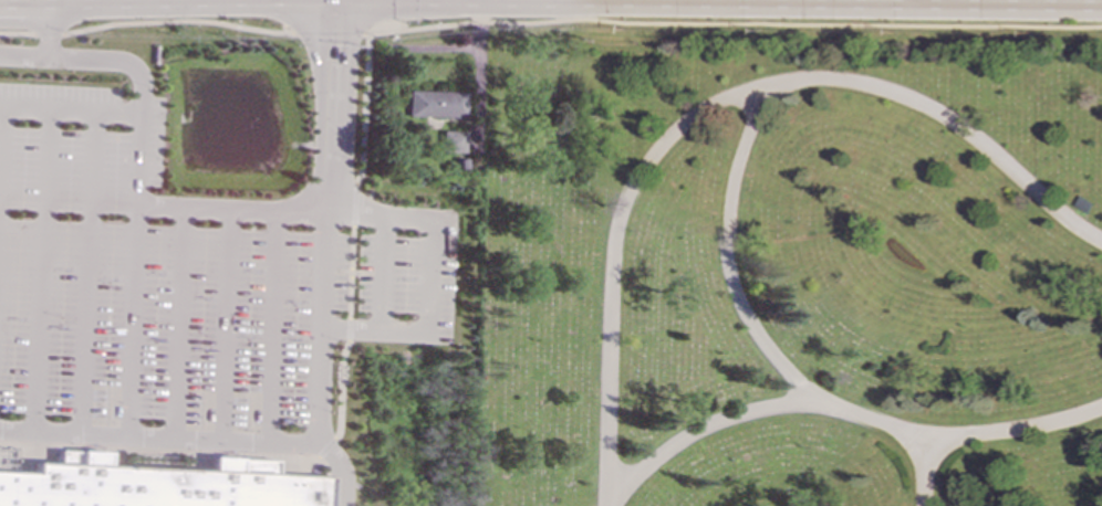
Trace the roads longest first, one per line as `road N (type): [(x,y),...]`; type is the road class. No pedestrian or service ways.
road 1 (primary): [(340,1),(770,6)]
road 2 (primary): [(872,6),(1101,8)]

